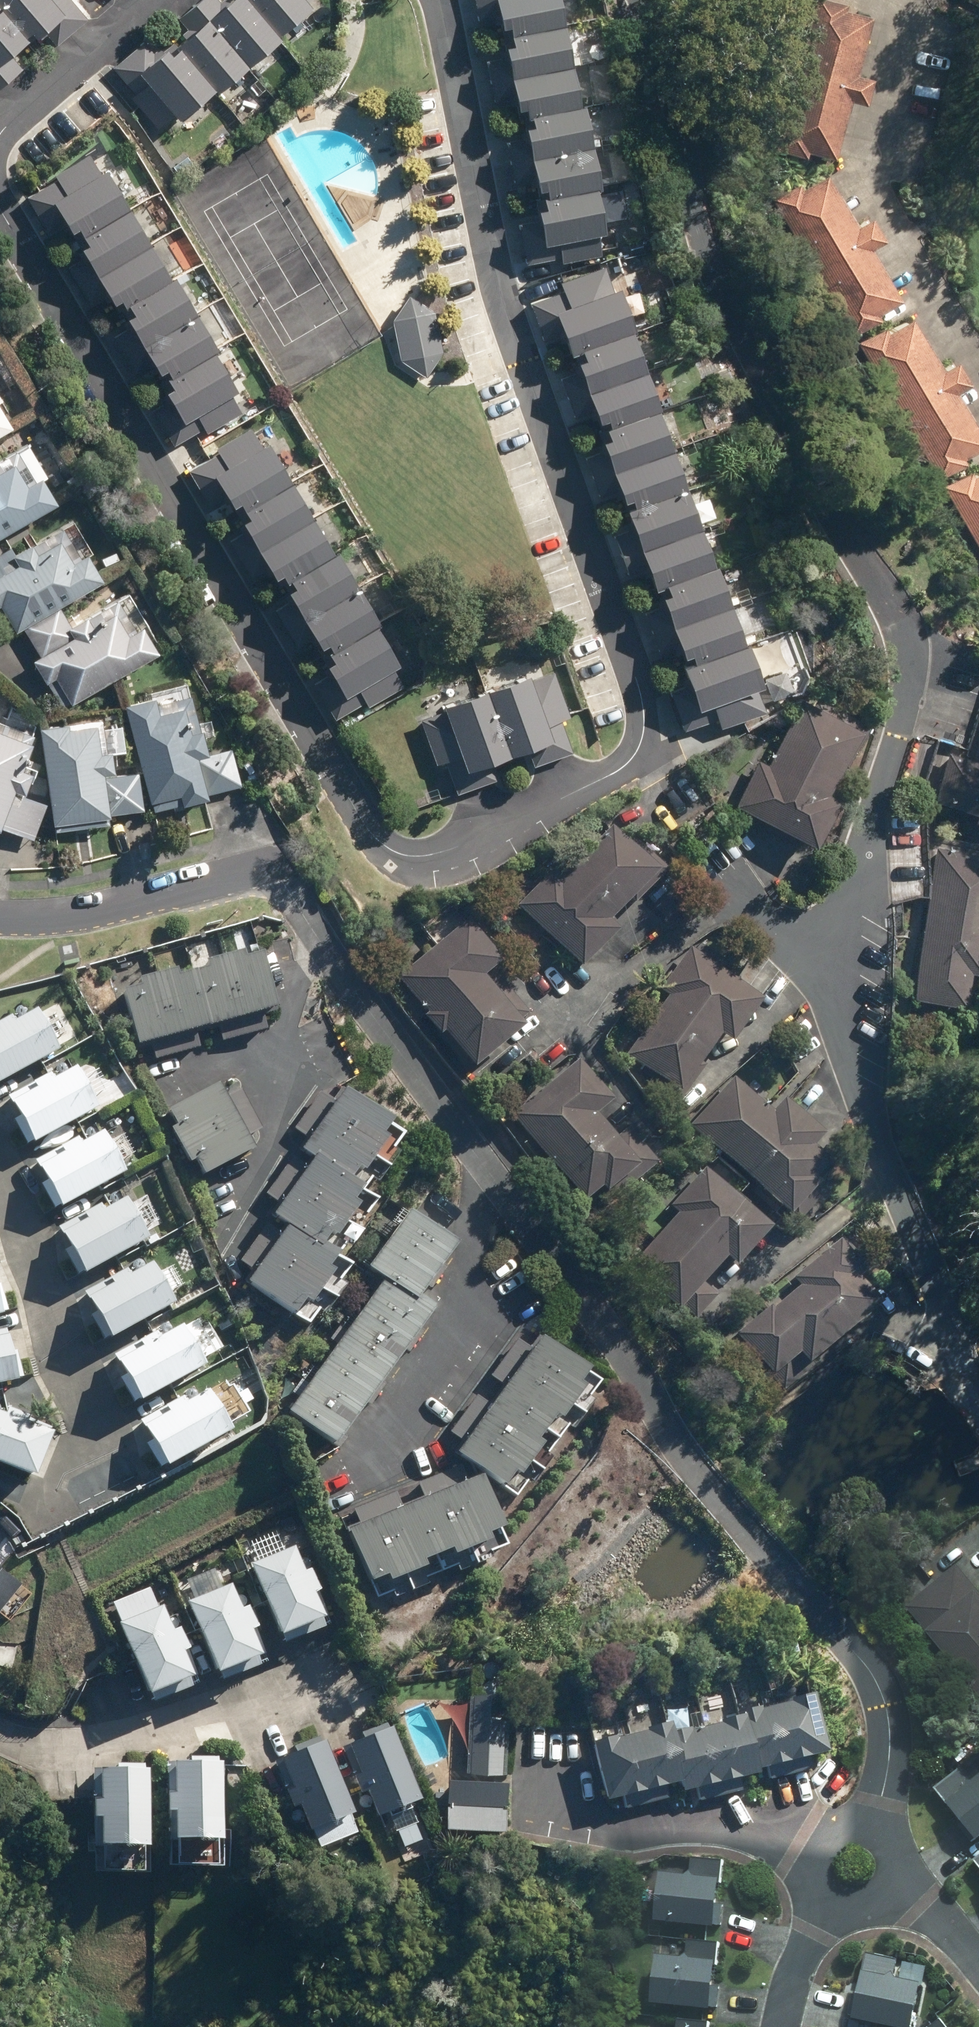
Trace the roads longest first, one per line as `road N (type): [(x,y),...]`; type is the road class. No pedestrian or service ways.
road 1 (residential): [(273,867),(712,1484),(884,1696),(892,1737),(863,1826)]
road 2 (residential): [(636,0),(711,264),(908,646),(848,958)]
road 3 (residential): [(848,958),(863,1060),(896,1176),(978,1392)]
road 4 (residential): [(273,867),(84,914),(0,918)]
road 5 (residential): [(700,824),(848,958)]
road 6 (residential): [(781,2026),(795,1968),(825,1905)]

